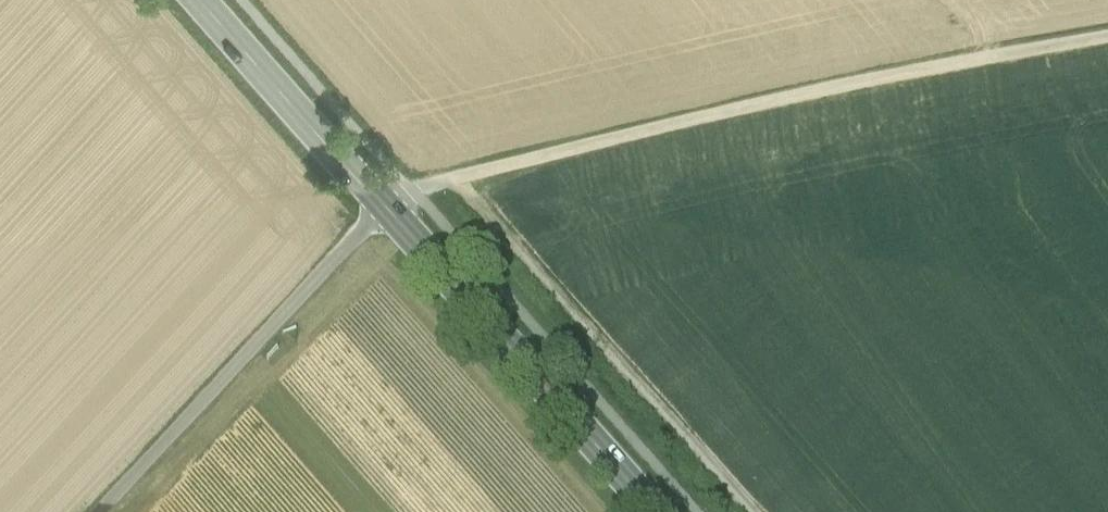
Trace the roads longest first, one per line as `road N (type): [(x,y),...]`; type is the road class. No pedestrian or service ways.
road 1 (unclassified): [(1107,34),(912,69),(387,199)]
road 2 (unclassified): [(387,199),(97,511)]
road 3 (primary): [(387,199),(656,511)]
road 4 (primary): [(211,0),(387,199)]

